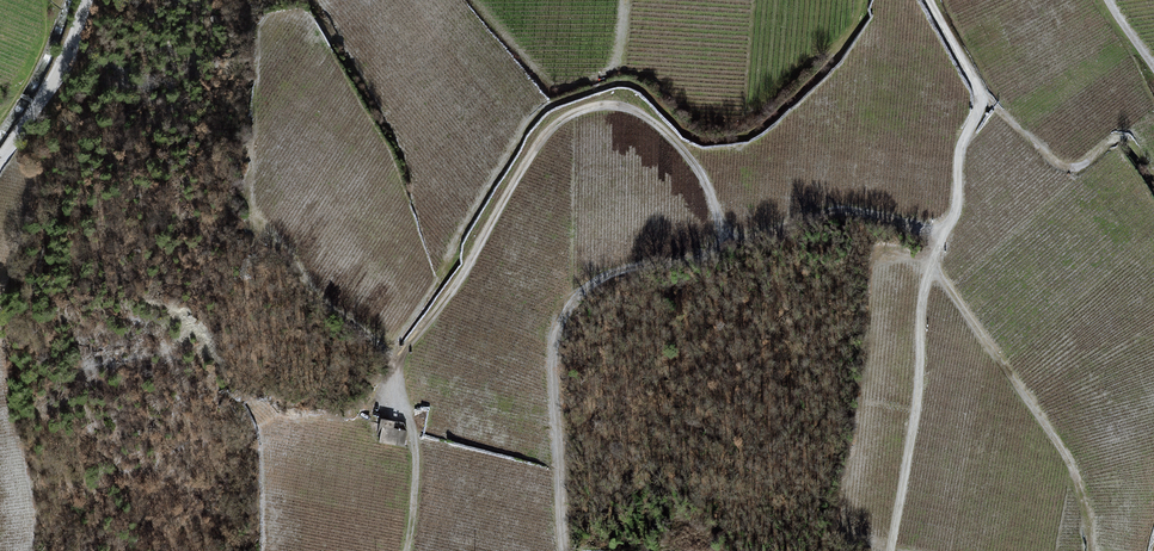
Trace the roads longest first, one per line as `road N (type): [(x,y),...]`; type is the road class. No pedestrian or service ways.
road 1 (track): [(723,252),(693,168),(635,111),(593,110),(548,133),(392,373),(412,470),(402,550)]
road 2 (track): [(561,550),(551,375),(568,302),(603,278),(712,256),(819,214),(848,212),(944,236)]
road 3 (residential): [(0,158),(69,56),(88,0)]

